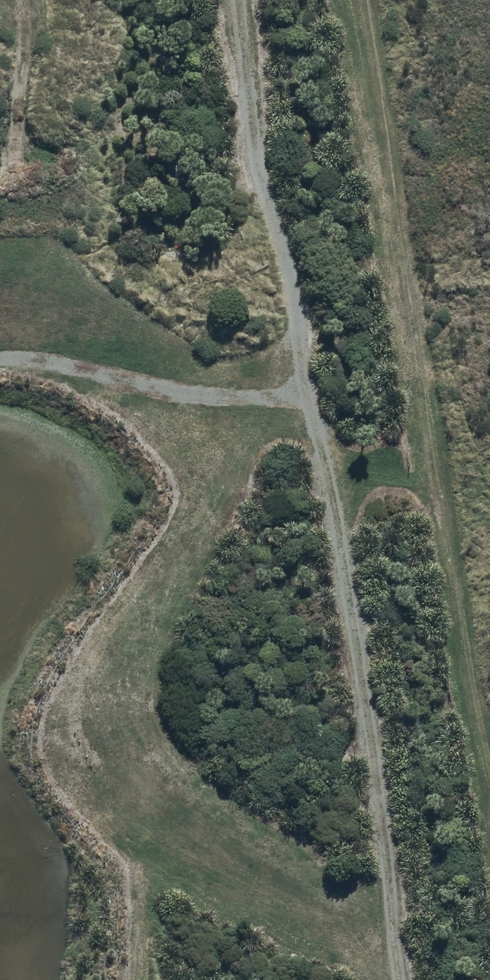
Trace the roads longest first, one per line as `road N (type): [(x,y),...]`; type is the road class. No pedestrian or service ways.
road 1 (track): [(236,0),(258,159),(332,495),(407,979)]
road 2 (track): [(489,679),(367,0)]

